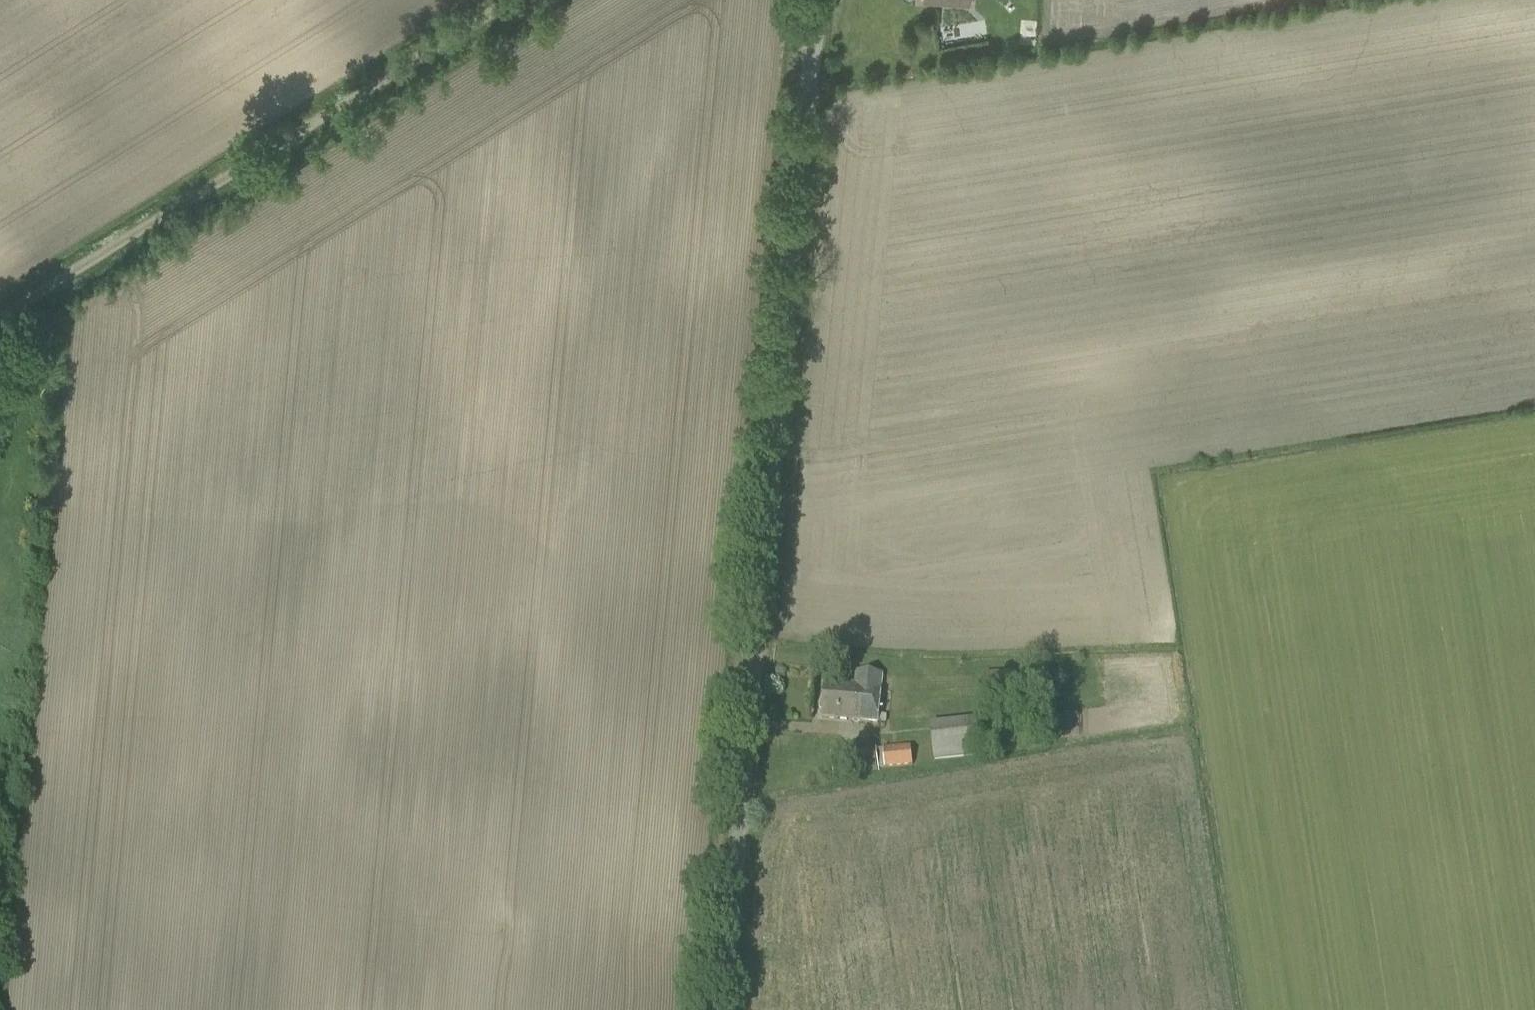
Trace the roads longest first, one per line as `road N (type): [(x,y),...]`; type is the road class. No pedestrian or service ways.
road 1 (unclassified): [(722,1009),(815,0)]
road 2 (unclassified): [(0,315),(515,0)]

